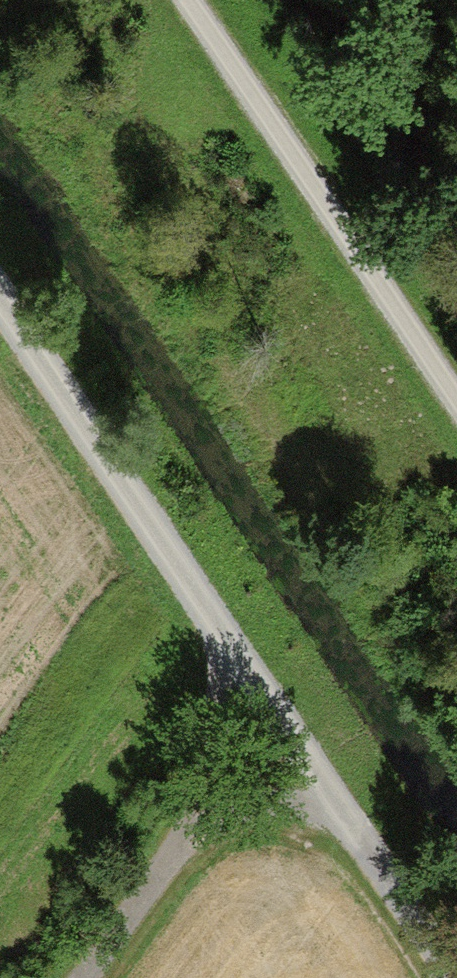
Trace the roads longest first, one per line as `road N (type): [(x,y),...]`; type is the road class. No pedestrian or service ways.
road 1 (track): [(440,977),(0,303)]
road 2 (track): [(219,0),(456,347)]
road 3 (track): [(233,667),(180,841),(86,977)]
road 4 (track): [(180,841),(316,778)]

